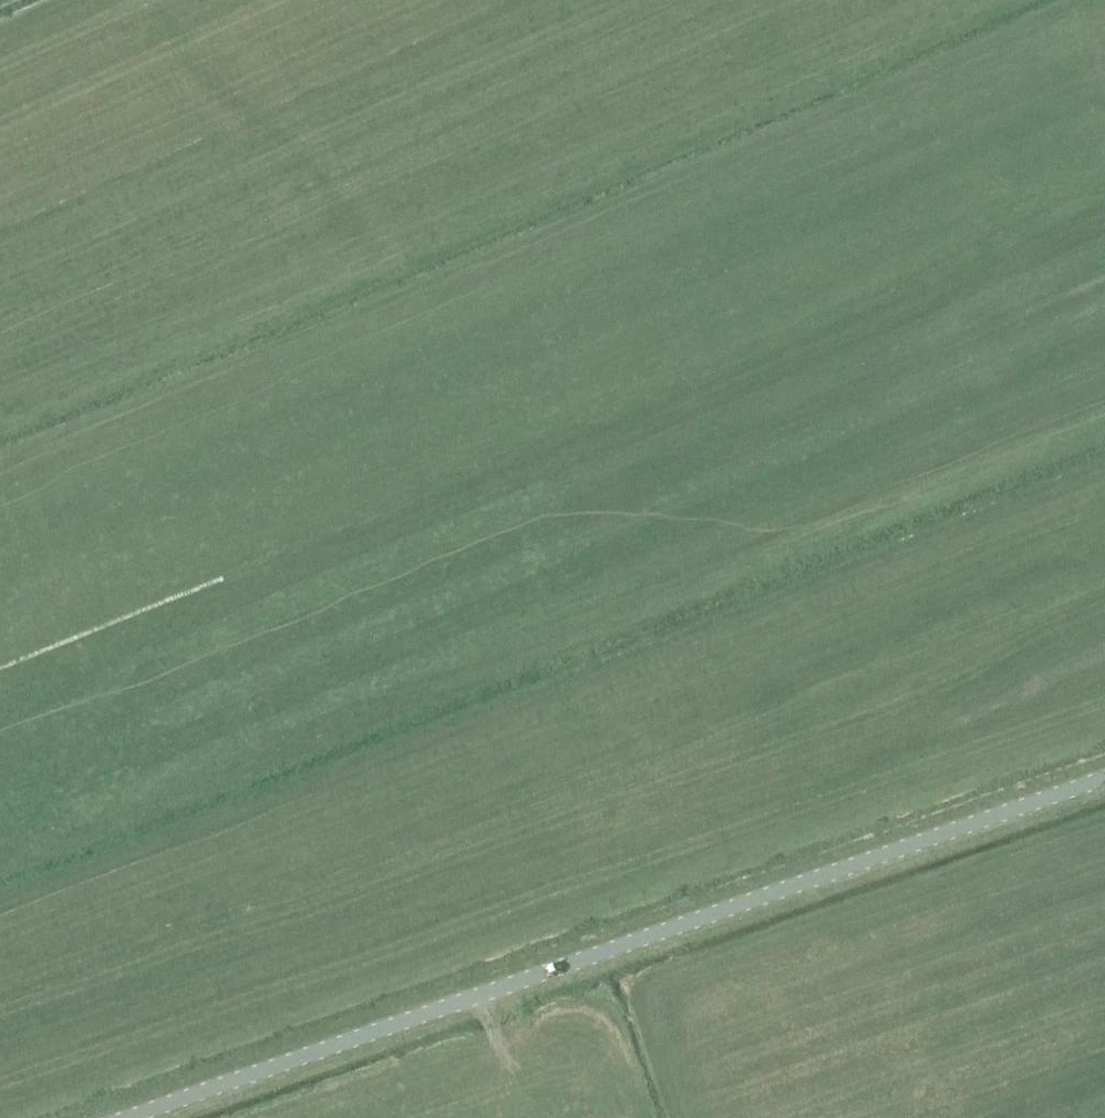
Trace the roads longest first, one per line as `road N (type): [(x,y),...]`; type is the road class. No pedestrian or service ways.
road 1 (unclassified): [(1104,783),(171,1117)]

